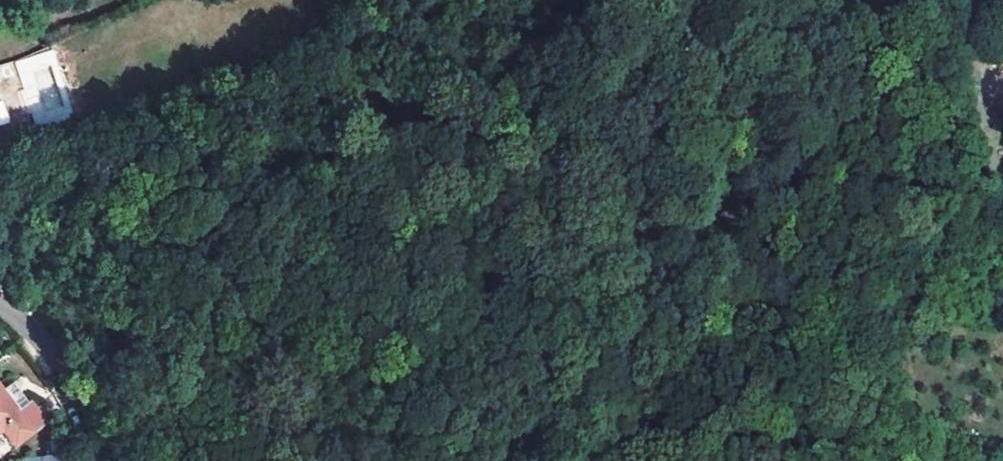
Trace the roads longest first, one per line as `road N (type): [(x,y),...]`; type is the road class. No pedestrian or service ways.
road 1 (residential): [(0,303),(38,336),(70,380),(99,460)]

